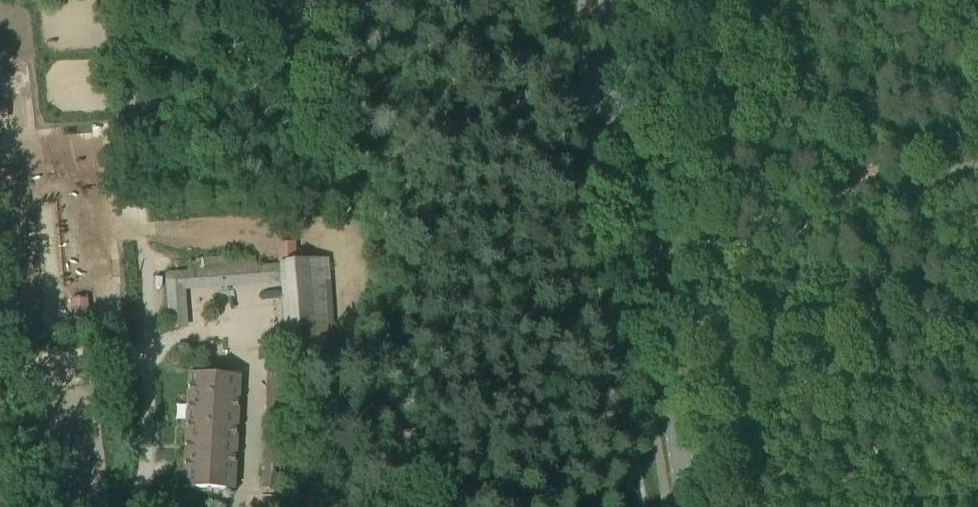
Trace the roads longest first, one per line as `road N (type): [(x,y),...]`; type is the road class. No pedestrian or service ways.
road 1 (secondary): [(689,506),(615,0)]

